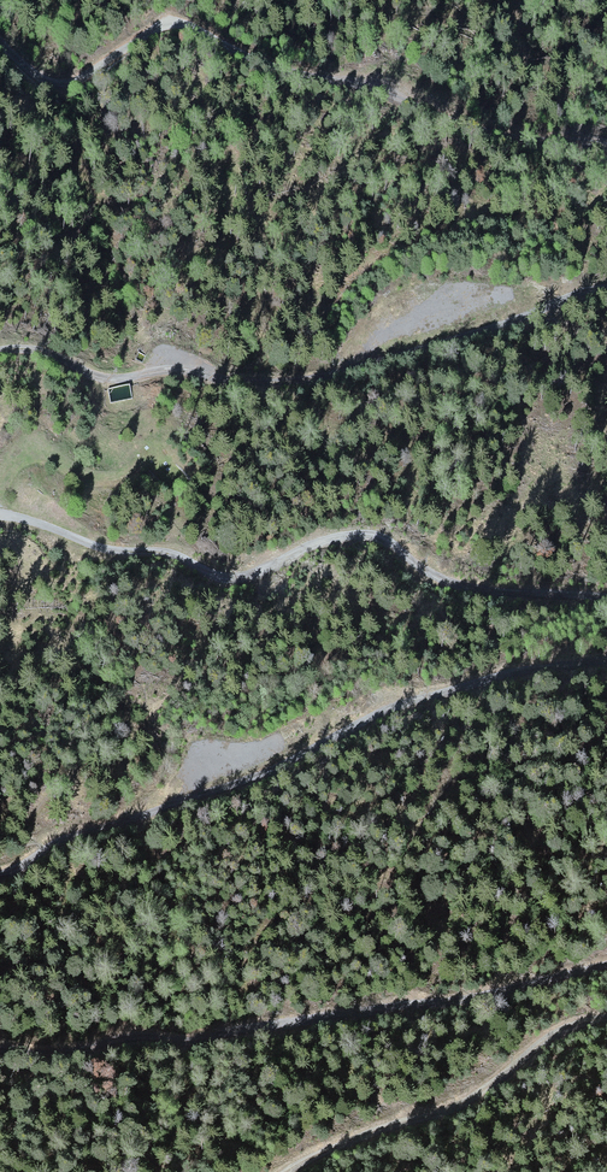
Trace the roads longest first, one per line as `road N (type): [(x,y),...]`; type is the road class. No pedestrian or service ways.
road 1 (track): [(0,36),(38,78),(64,86),(171,22),(285,70),(395,94),(505,132),(606,146)]
road 2 (track): [(0,517),(240,581),(334,540),(383,542),(436,581),(509,595),(606,597)]
road 3 (track): [(606,289),(345,375),(268,383),(165,369),(123,384),(98,382),(63,358),(27,349),(0,354)]
road 4 (track): [(0,1051),(198,1041),(295,1018),(496,996),(606,965)]
road 5 (track): [(606,657),(421,700),(220,792),(52,843)]
road 6 (track): [(606,1018),(539,1045),(471,1100),(351,1140),(292,1171)]

